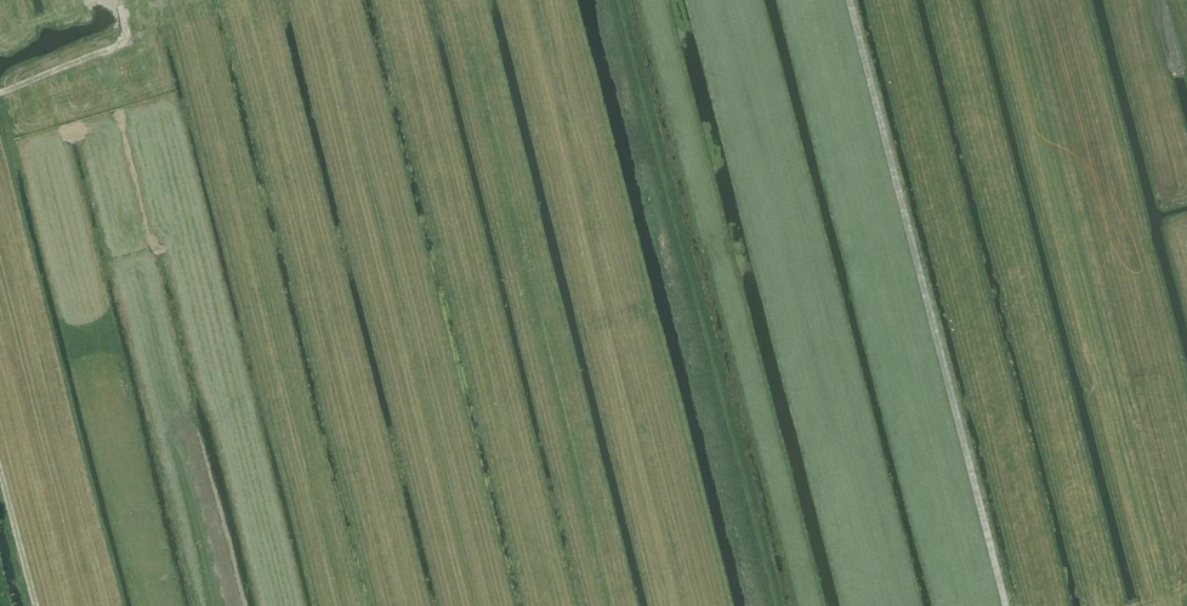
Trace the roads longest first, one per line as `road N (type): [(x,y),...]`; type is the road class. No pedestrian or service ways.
road 1 (track): [(850,0),(1007,605)]
road 2 (track): [(0,92),(127,41),(124,18)]
road 3 (track): [(37,605),(0,467)]
road 4 (track): [(626,486),(657,605)]

